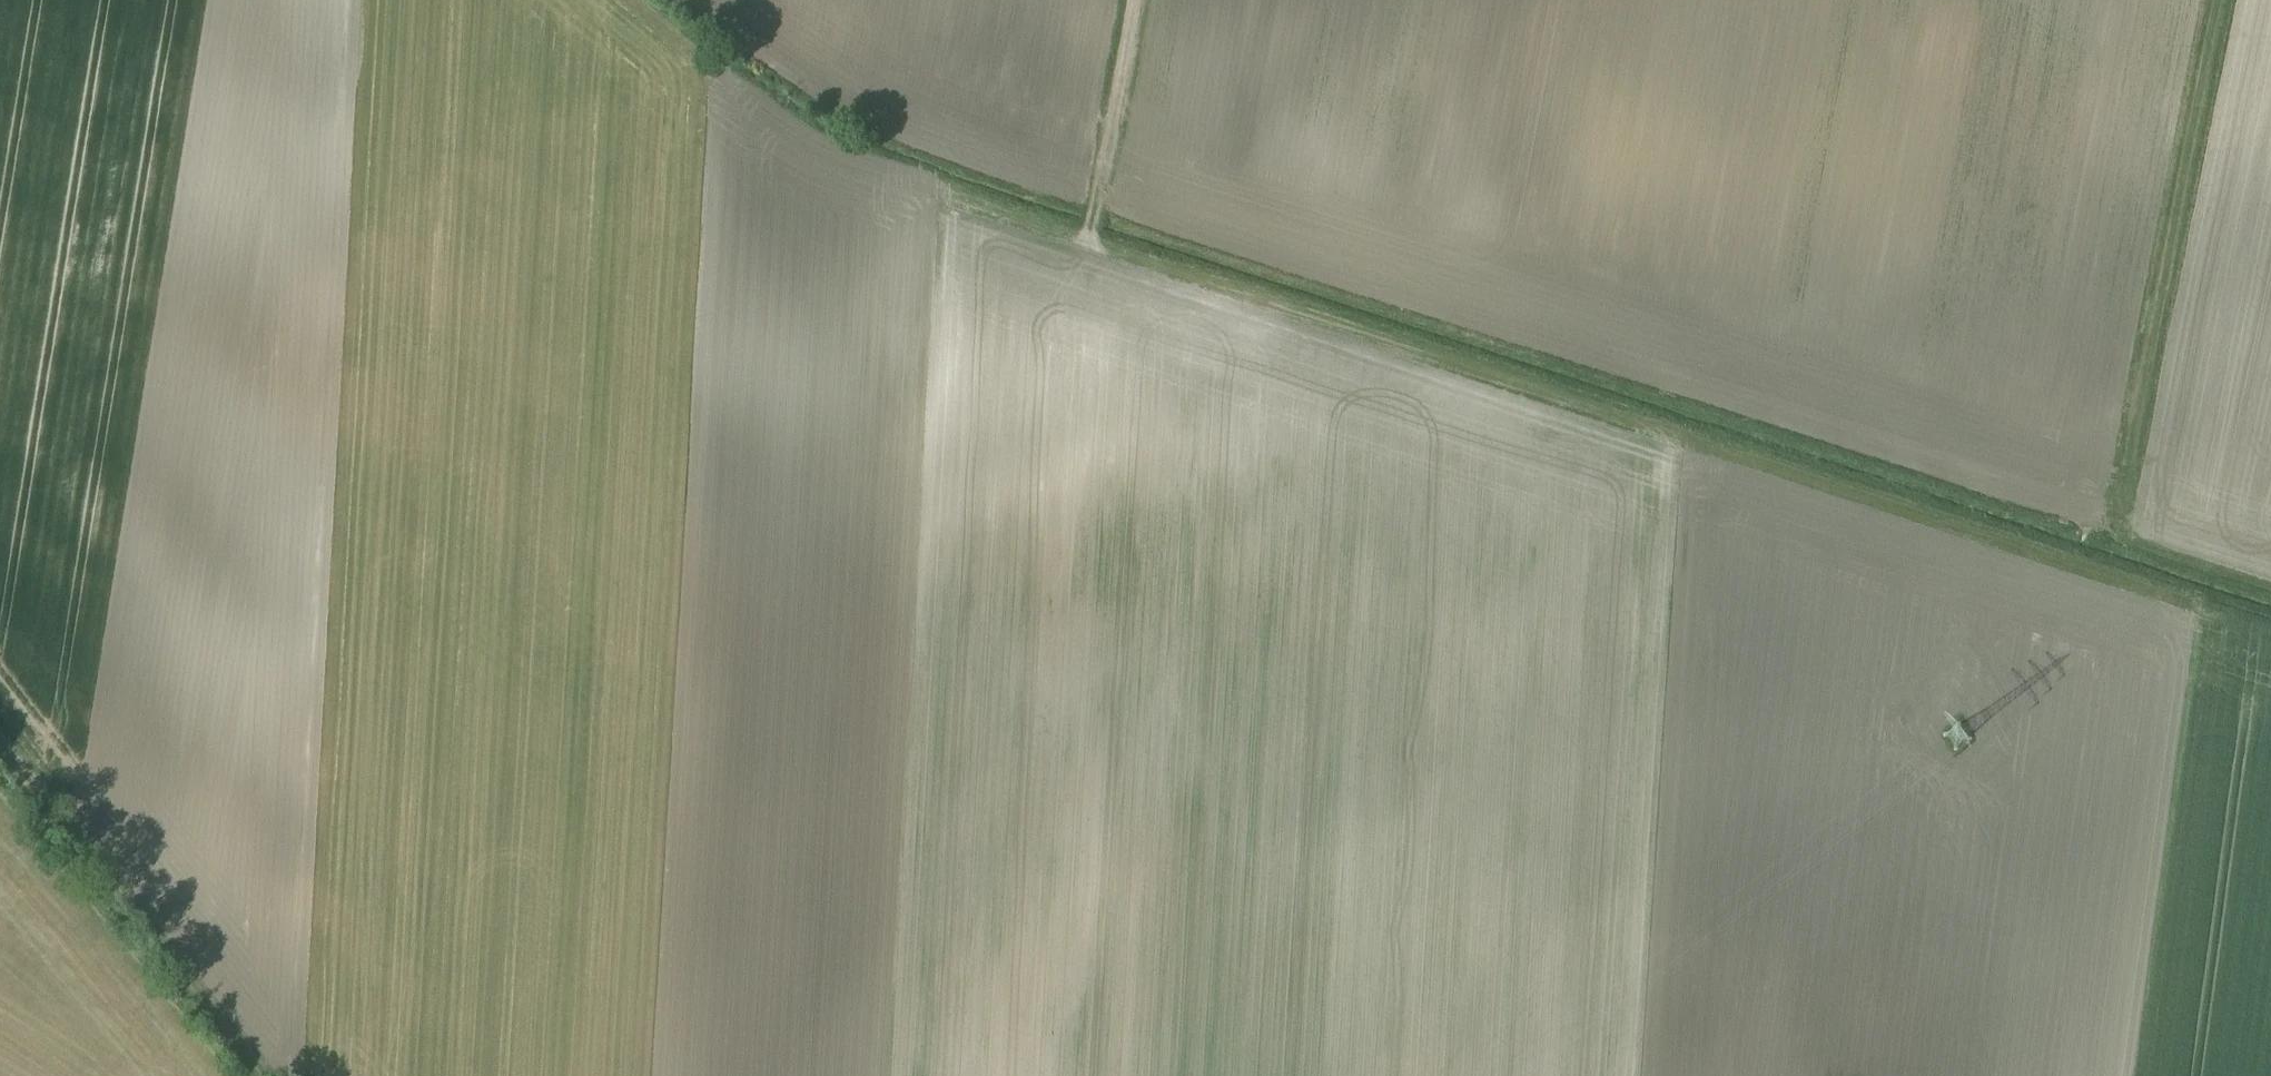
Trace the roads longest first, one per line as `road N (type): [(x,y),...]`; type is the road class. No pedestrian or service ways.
road 1 (track): [(2219,0),(2113,545)]

